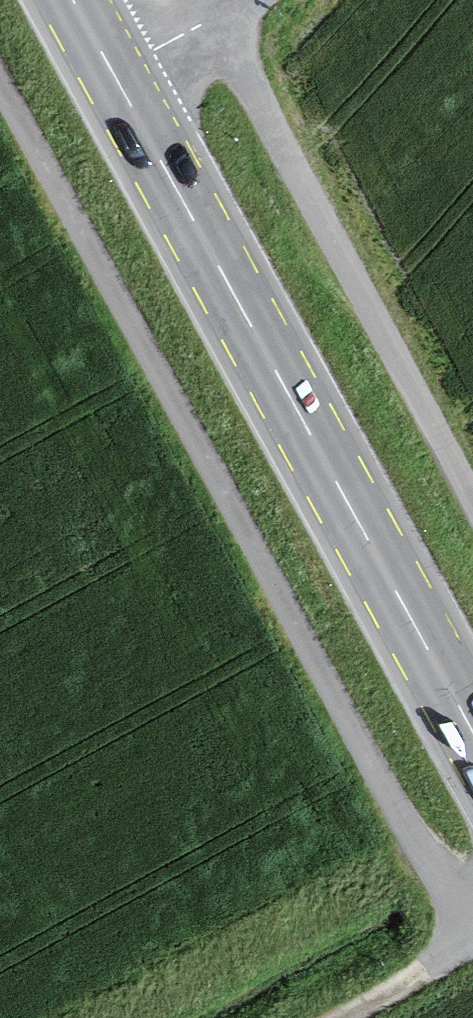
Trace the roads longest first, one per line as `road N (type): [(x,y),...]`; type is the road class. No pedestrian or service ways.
road 1 (track): [(472,925),(384,787),(0,85)]
road 2 (primary): [(472,735),(73,0)]
road 3 (track): [(472,502),(213,18)]
road 4 (track): [(339,1017),(472,943)]
road 5 (track): [(241,0),(113,72)]

